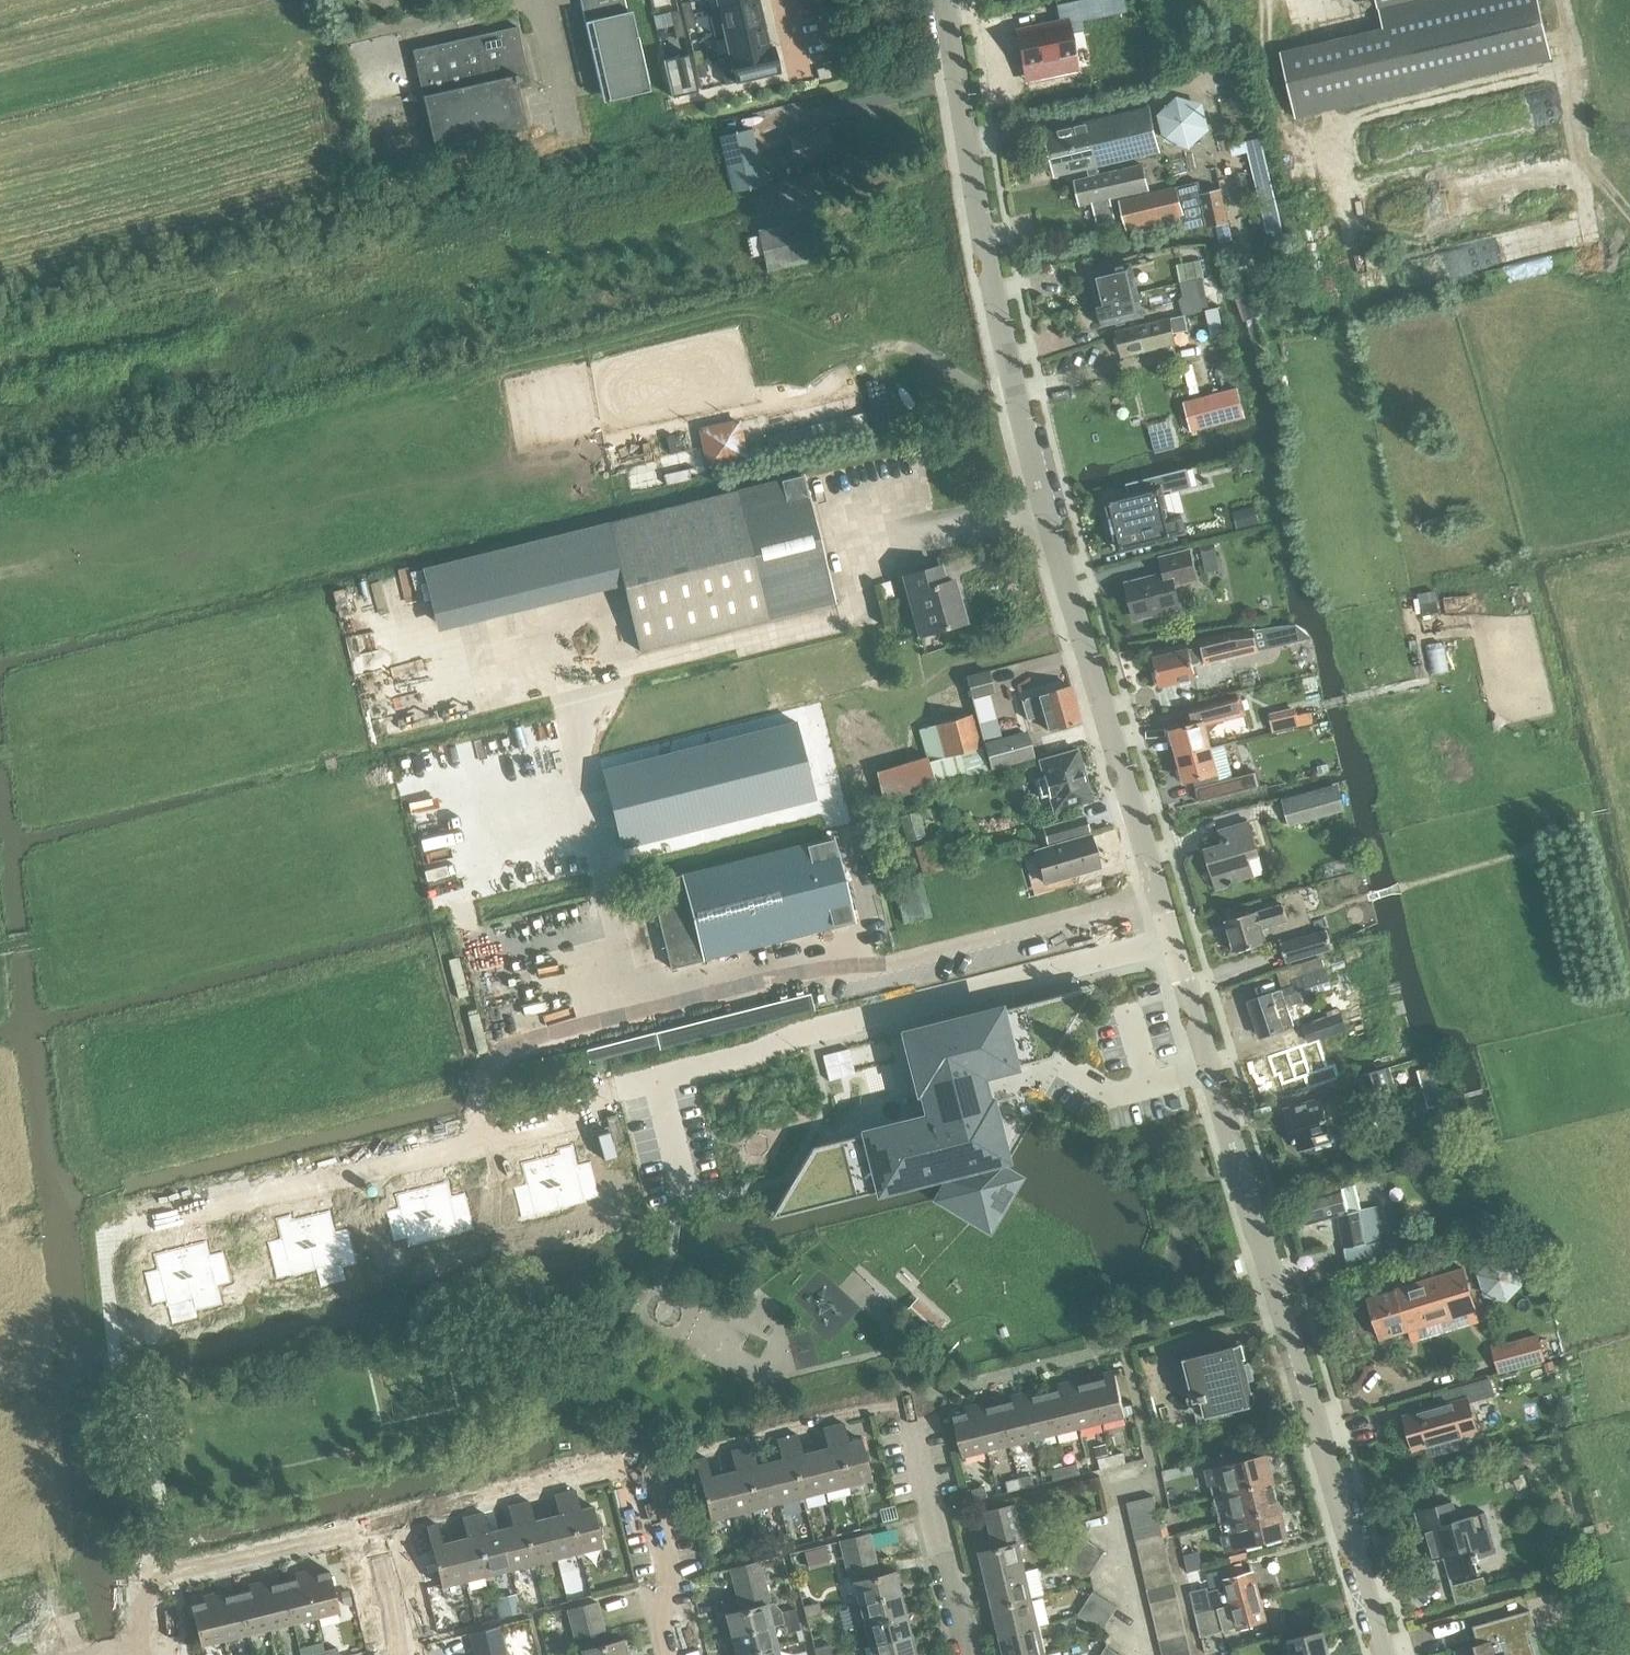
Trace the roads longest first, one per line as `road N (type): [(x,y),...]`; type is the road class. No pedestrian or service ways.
road 1 (residential): [(1165,942),(612,1092),(574,1121),(112,1229)]
road 2 (tertiary): [(1165,942),(1004,350),(937,0)]
road 3 (tertiary): [(1377,1654),(1165,942)]
road 4 (residential): [(970,1654),(910,1401)]
road 5 (track): [(1629,216),(1579,159),(1567,0)]
road 6 (residential): [(668,1654),(658,1615),(670,1581),(639,1468)]
road 7 (residential): [(1110,1495),(1147,1654)]
road 8 (residential): [(364,36),(513,0)]
road 9 (residential): [(567,136),(534,0)]
road 10 (residential): [(402,1654),(373,1536)]

